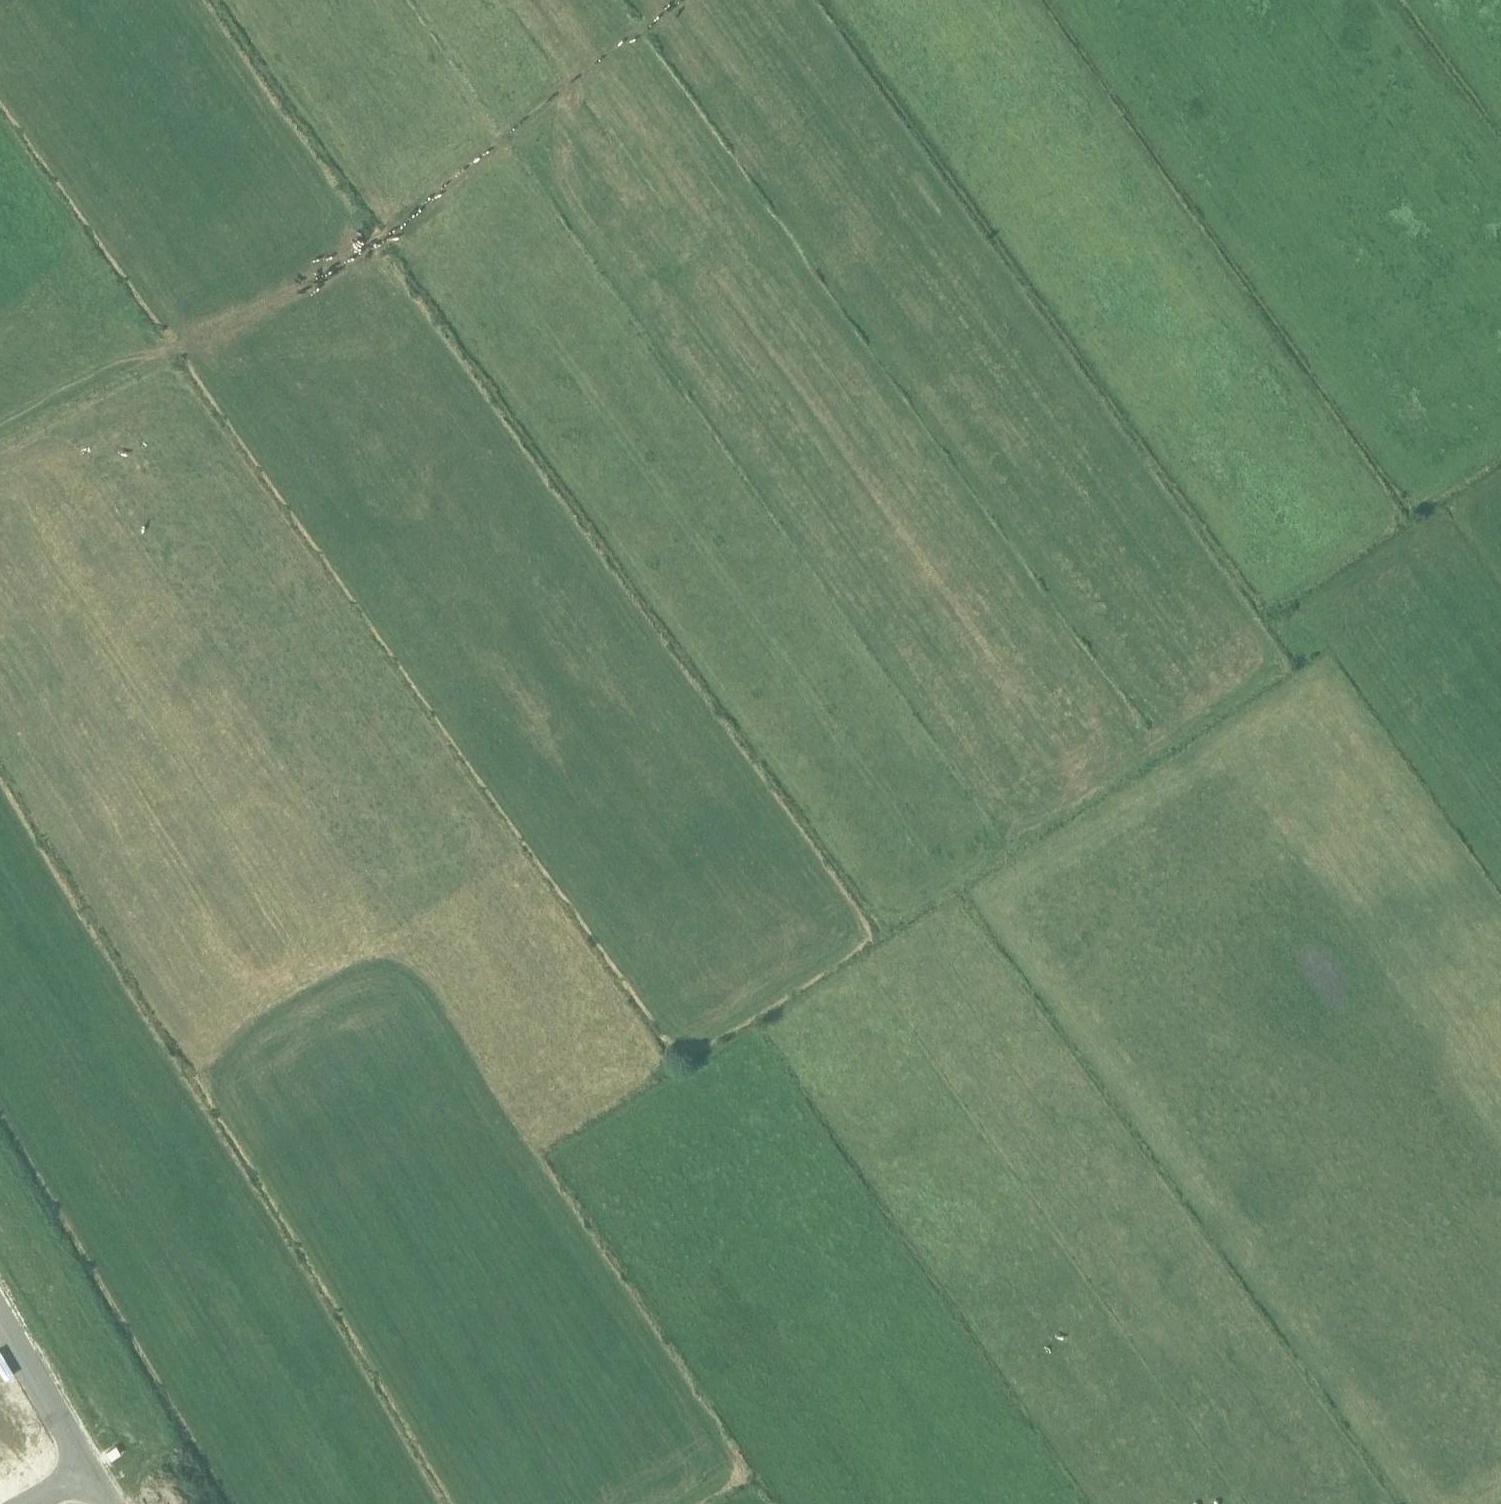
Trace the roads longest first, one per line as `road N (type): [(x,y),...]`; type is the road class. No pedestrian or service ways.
road 1 (residential): [(82,1472),(0,1327)]

